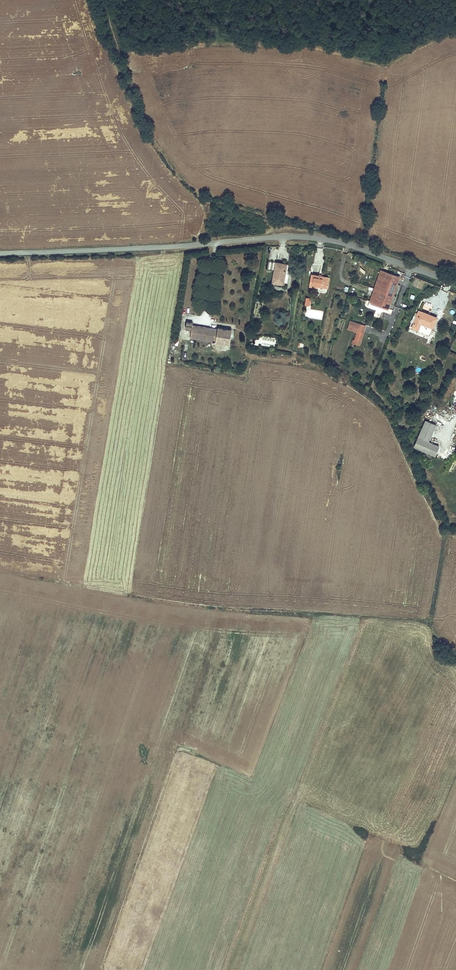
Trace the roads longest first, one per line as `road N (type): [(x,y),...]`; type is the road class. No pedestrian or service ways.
road 1 (unclassified): [(455,284),(306,237),(0,254)]

